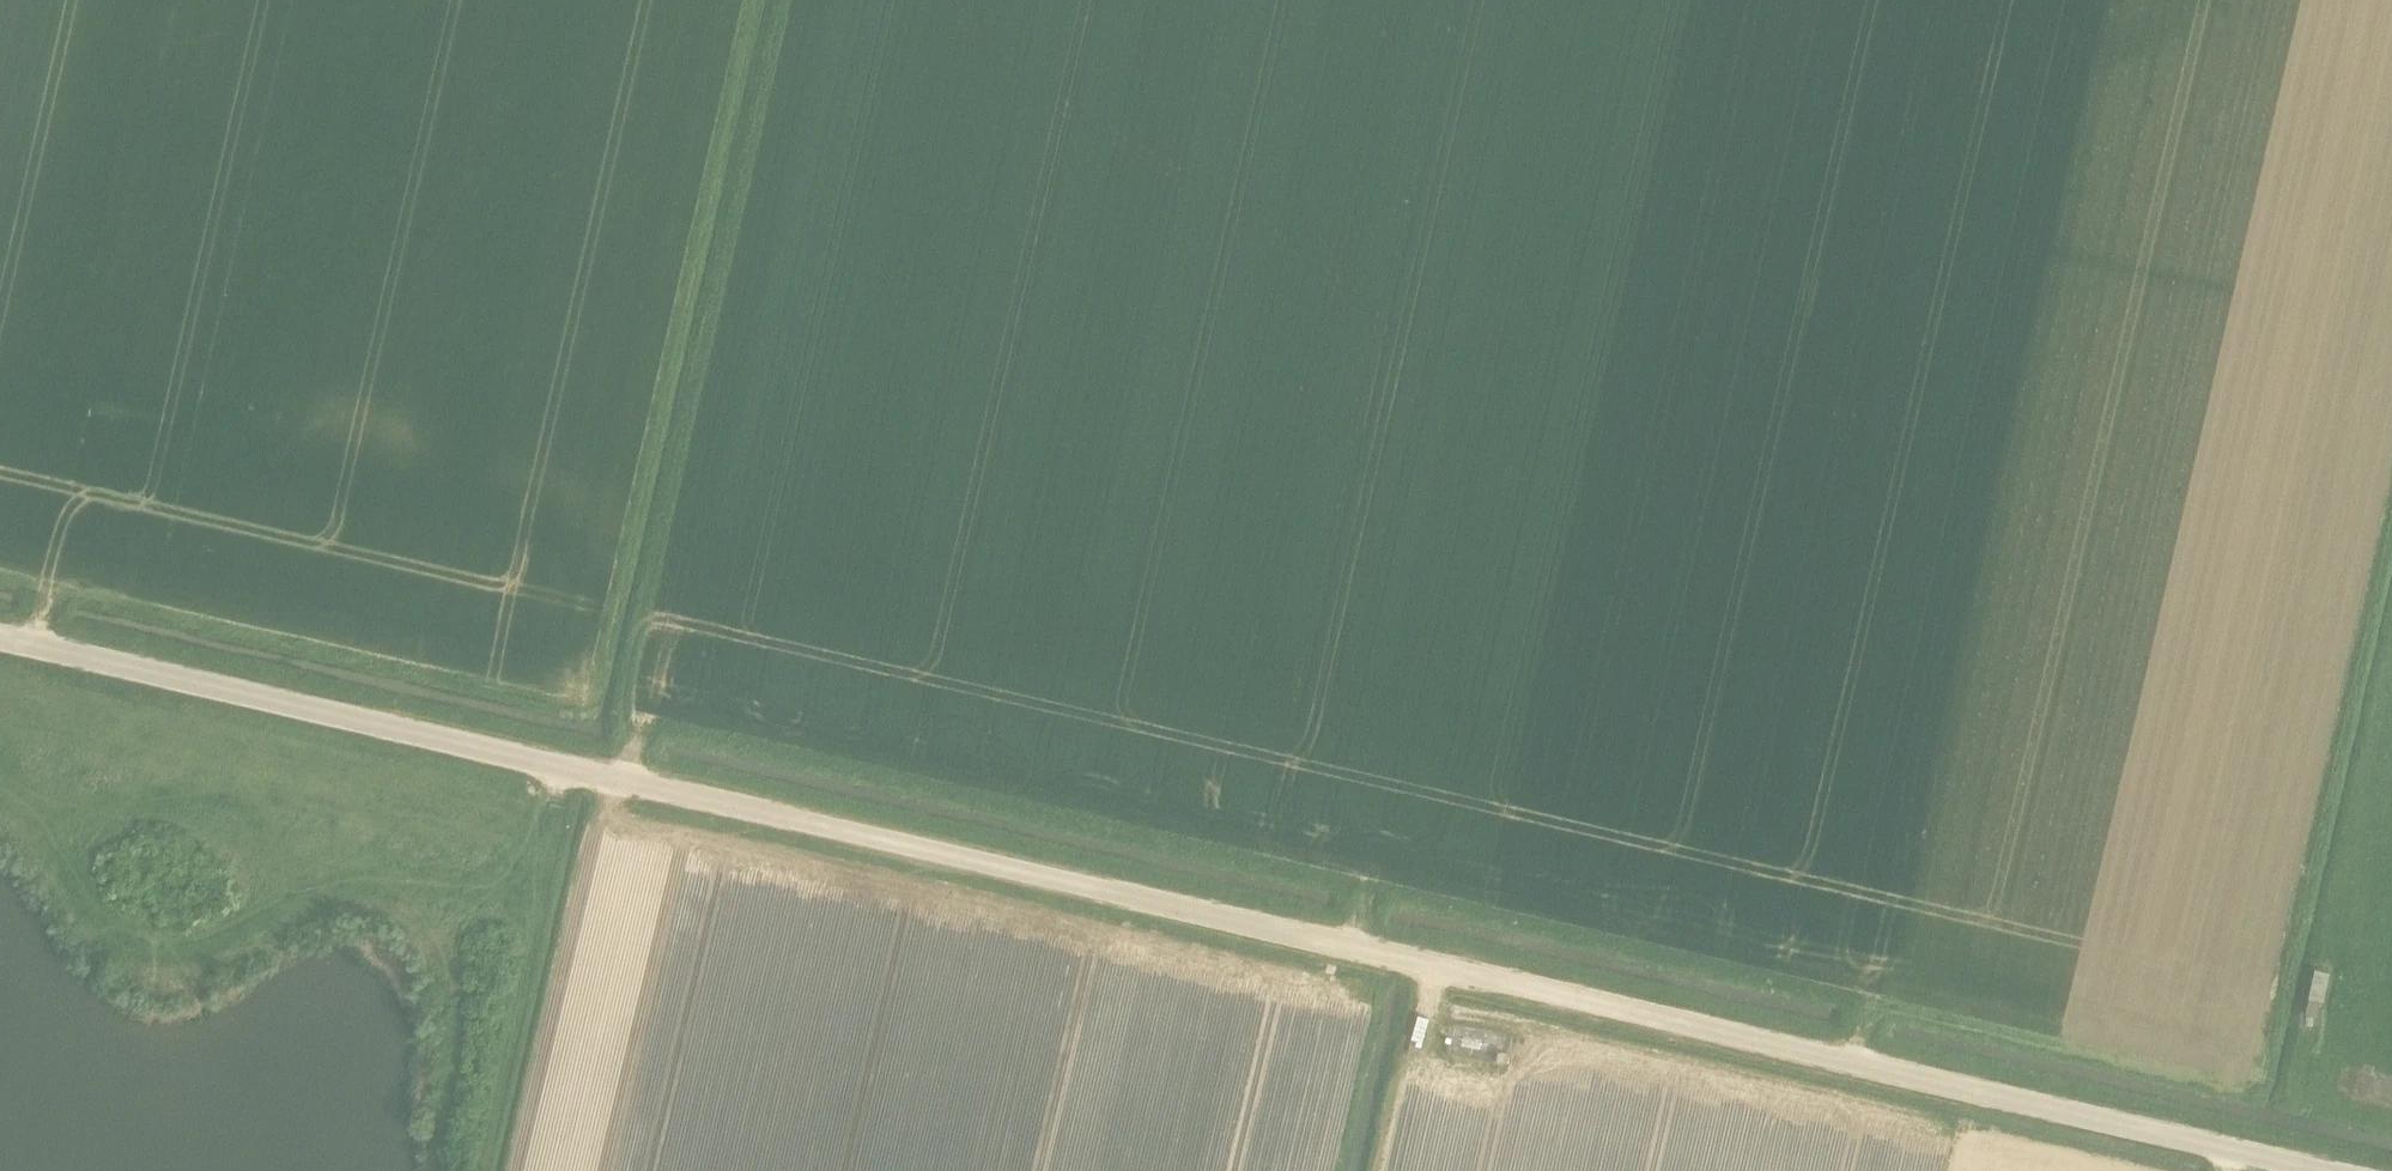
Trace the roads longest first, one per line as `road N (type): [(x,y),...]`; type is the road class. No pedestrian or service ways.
road 1 (unclassified): [(2318,1170),(0,638)]
road 2 (track): [(619,781),(528,1170)]
road 3 (track): [(1438,967),(1391,1170)]

